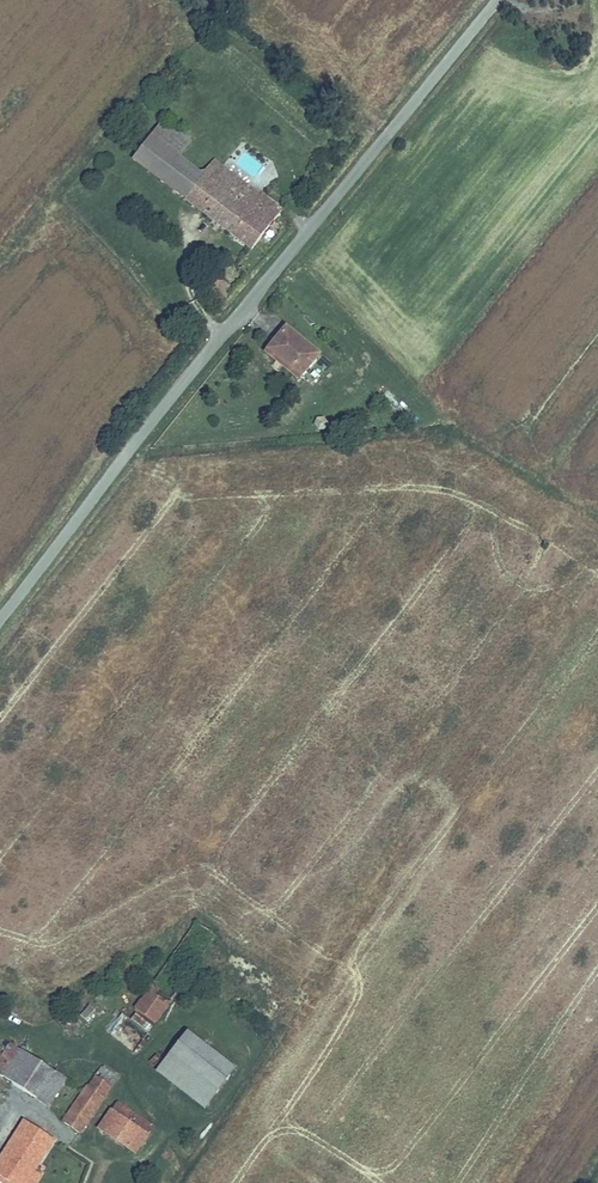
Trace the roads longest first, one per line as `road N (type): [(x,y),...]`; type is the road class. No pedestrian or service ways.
road 1 (unclassified): [(0,619),(497,0)]

